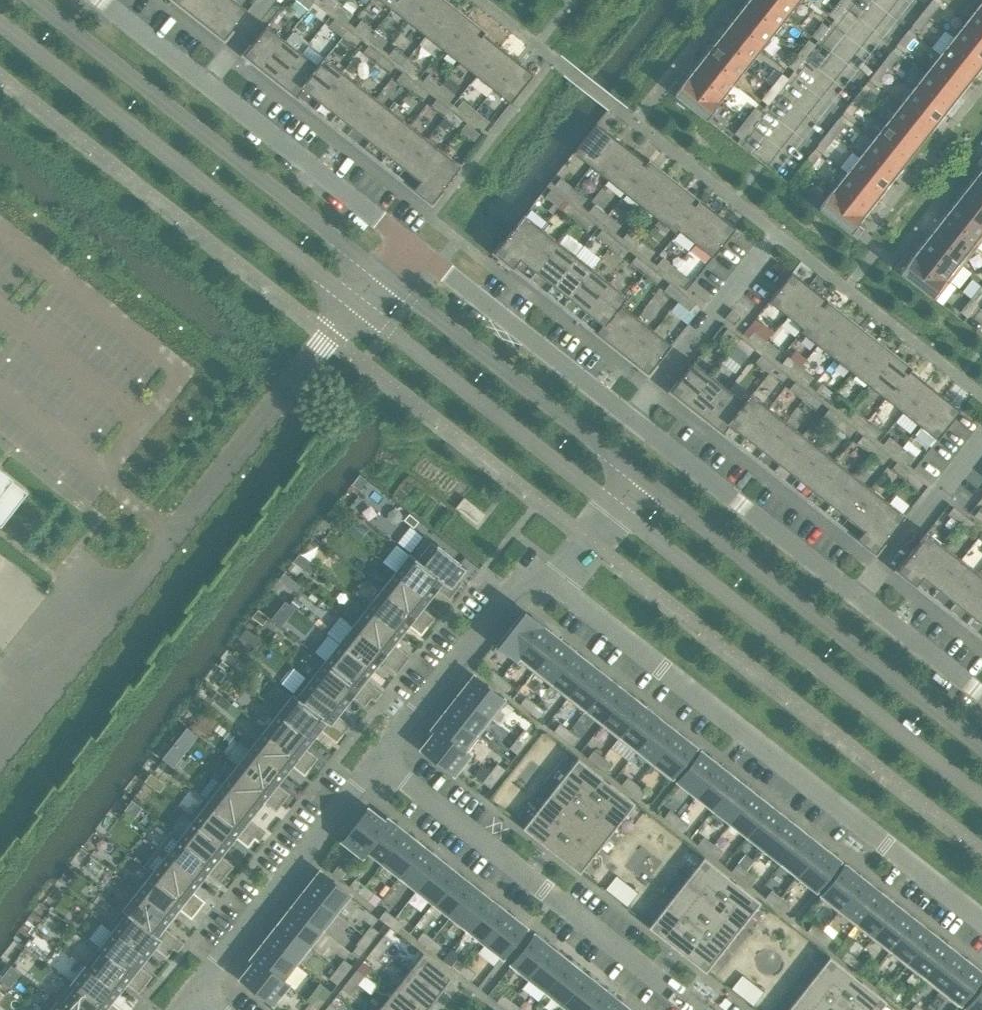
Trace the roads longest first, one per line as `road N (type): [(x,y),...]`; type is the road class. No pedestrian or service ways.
road 1 (residential): [(981,696),(410,241)]
road 2 (residential): [(981,928),(556,584)]
road 3 (unclassified): [(615,507),(981,797)]
road 4 (unclassified): [(0,23),(360,305)]
road 5 (unclassified): [(385,275),(35,0)]
road 6 (unclassified): [(981,746),(639,476)]
road 7 (residential): [(375,759),(696,1009)]
road 8 (residential): [(410,241),(104,0)]
road 9 (unclassified): [(360,305),(615,507)]
road 10 (unclassified): [(639,476),(385,275)]
road 11 (residential): [(192,991),(375,759)]
road 12 (residential): [(375,759),(504,591),(529,577),(556,584)]

